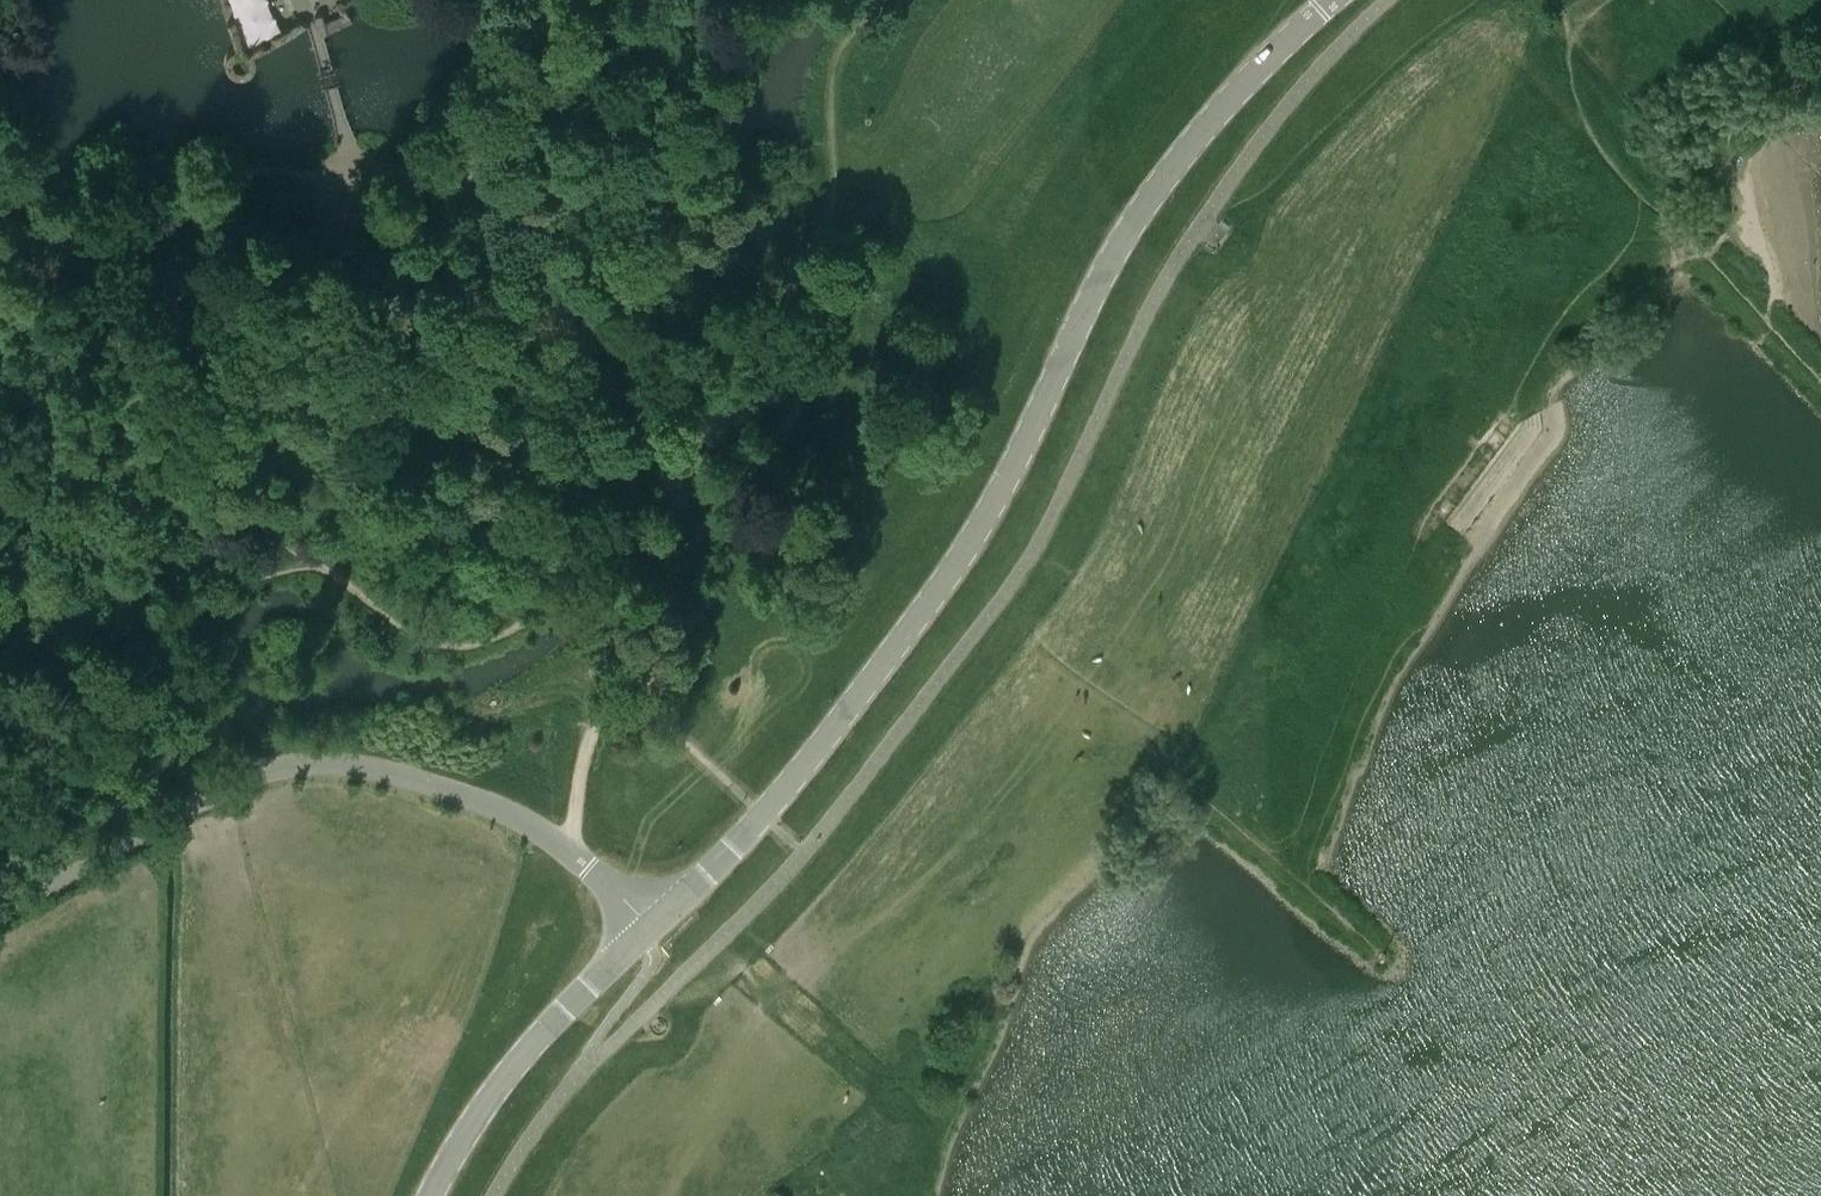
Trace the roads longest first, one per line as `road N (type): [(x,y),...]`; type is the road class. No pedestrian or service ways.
road 1 (secondary): [(652,926),(764,813),(950,575),(1143,206),(1223,110),(1334,0)]
road 2 (unclassified): [(652,926),(568,848),(442,786),(332,763),(272,768),(211,792),(0,913)]
road 3 (secondary): [(433,1195),(550,1021),(652,926)]
road 4 (track): [(568,848),(587,744),(643,678)]

